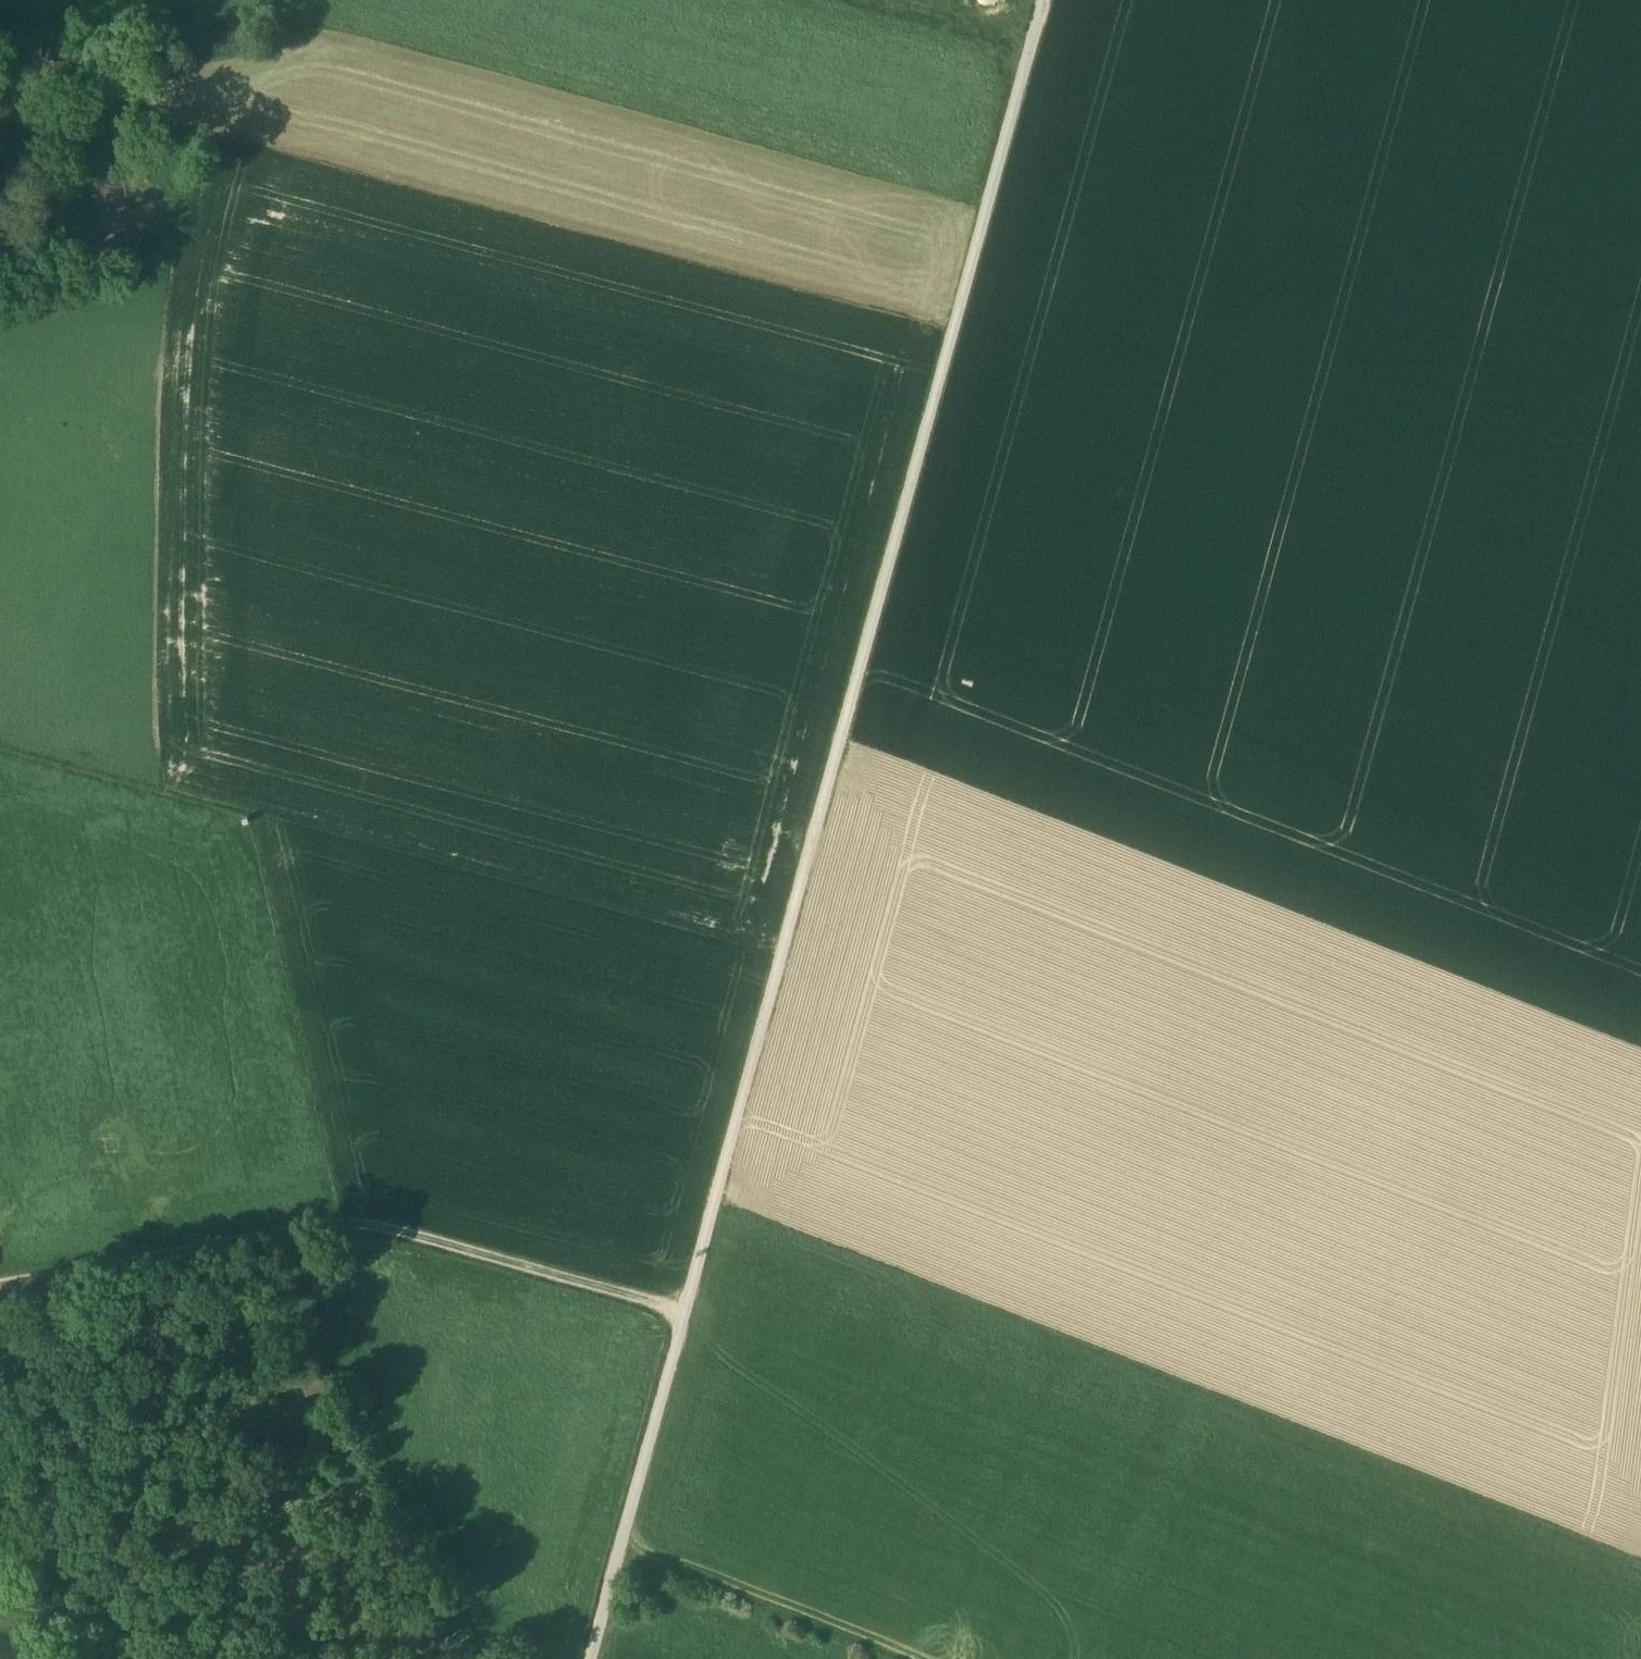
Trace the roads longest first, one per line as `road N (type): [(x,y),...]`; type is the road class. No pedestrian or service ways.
road 1 (track): [(1041,0),(684,1311)]
road 2 (track): [(684,1311),(589,1658)]

